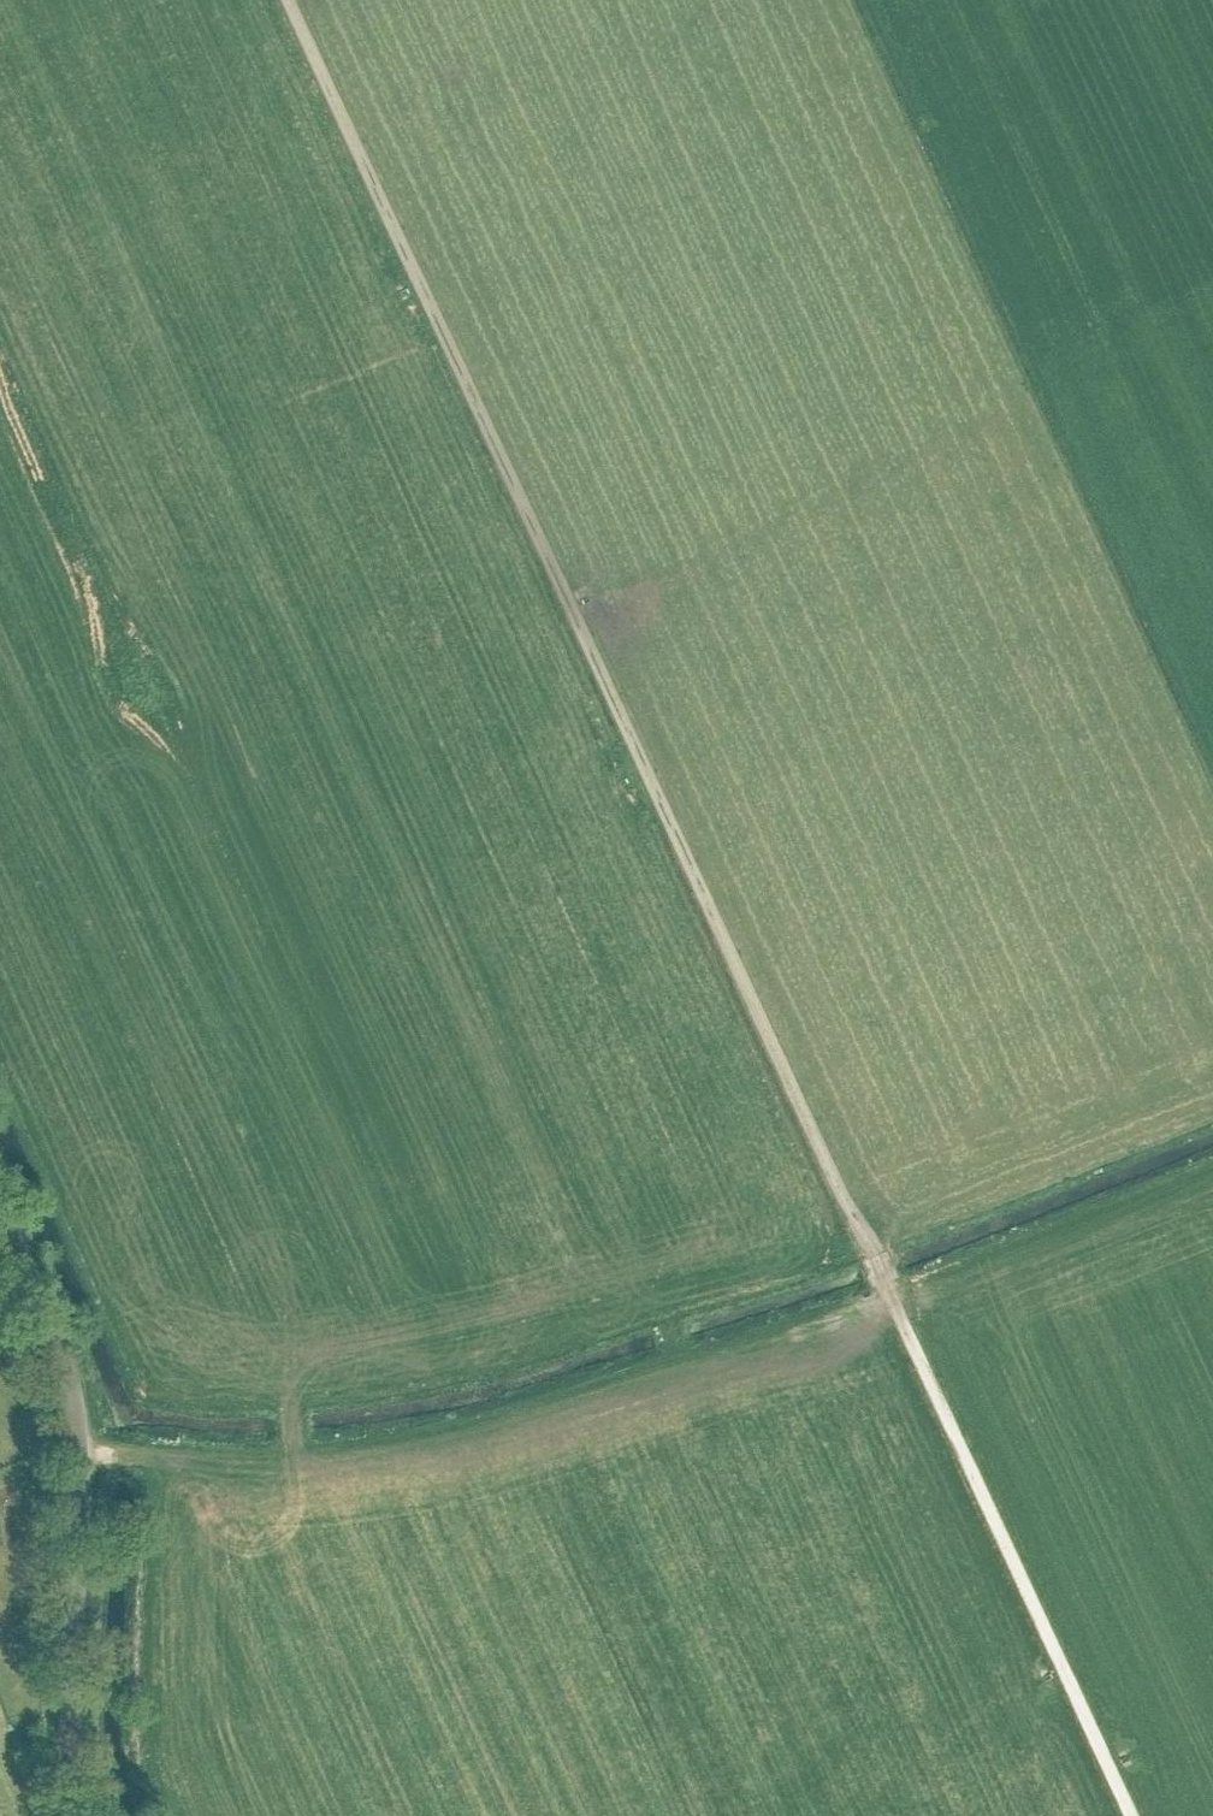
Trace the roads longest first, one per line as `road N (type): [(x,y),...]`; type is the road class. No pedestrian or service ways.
road 1 (unclassified): [(87,1815),(72,1749),(74,1411),(56,1340),(0,1207)]

